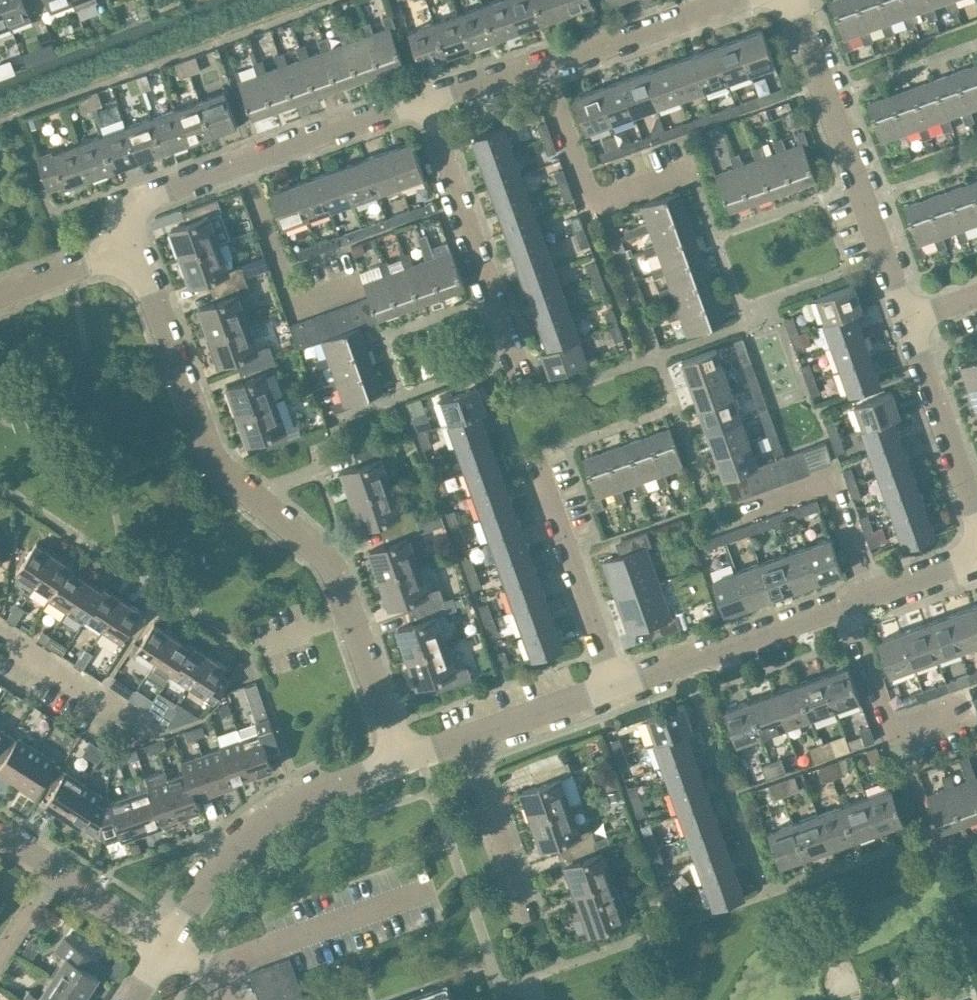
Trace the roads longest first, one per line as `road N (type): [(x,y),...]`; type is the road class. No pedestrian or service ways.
road 1 (residential): [(395,756),(335,573),(217,460),(131,240)]
road 2 (residential): [(131,240),(132,216),(150,198),(429,100)]
road 3 (residential): [(907,320),(797,0)]
road 4 (residential): [(166,943),(220,859),(263,819),(395,756)]
road 5 (residential): [(517,365),(429,100)]
road 6 (residential): [(612,679),(866,588)]
road 7 (residential): [(693,171),(598,205),(544,62)]
road 8 (residential): [(612,679),(538,475)]
road 9 (residential): [(976,518),(907,320)]
road 10 (residential): [(866,588),(826,481),(742,512)]
road 11 (residential): [(531,913),(465,733)]
road 12 (residential): [(544,62),(724,0)]
road 13 (residential): [(161,731),(0,630)]
road 14 (residential): [(465,733),(612,679)]
road 15 (residential): [(0,286),(131,240)]
road 16 (residential): [(166,943),(53,871)]
road 17 (residential): [(429,100),(544,62)]

